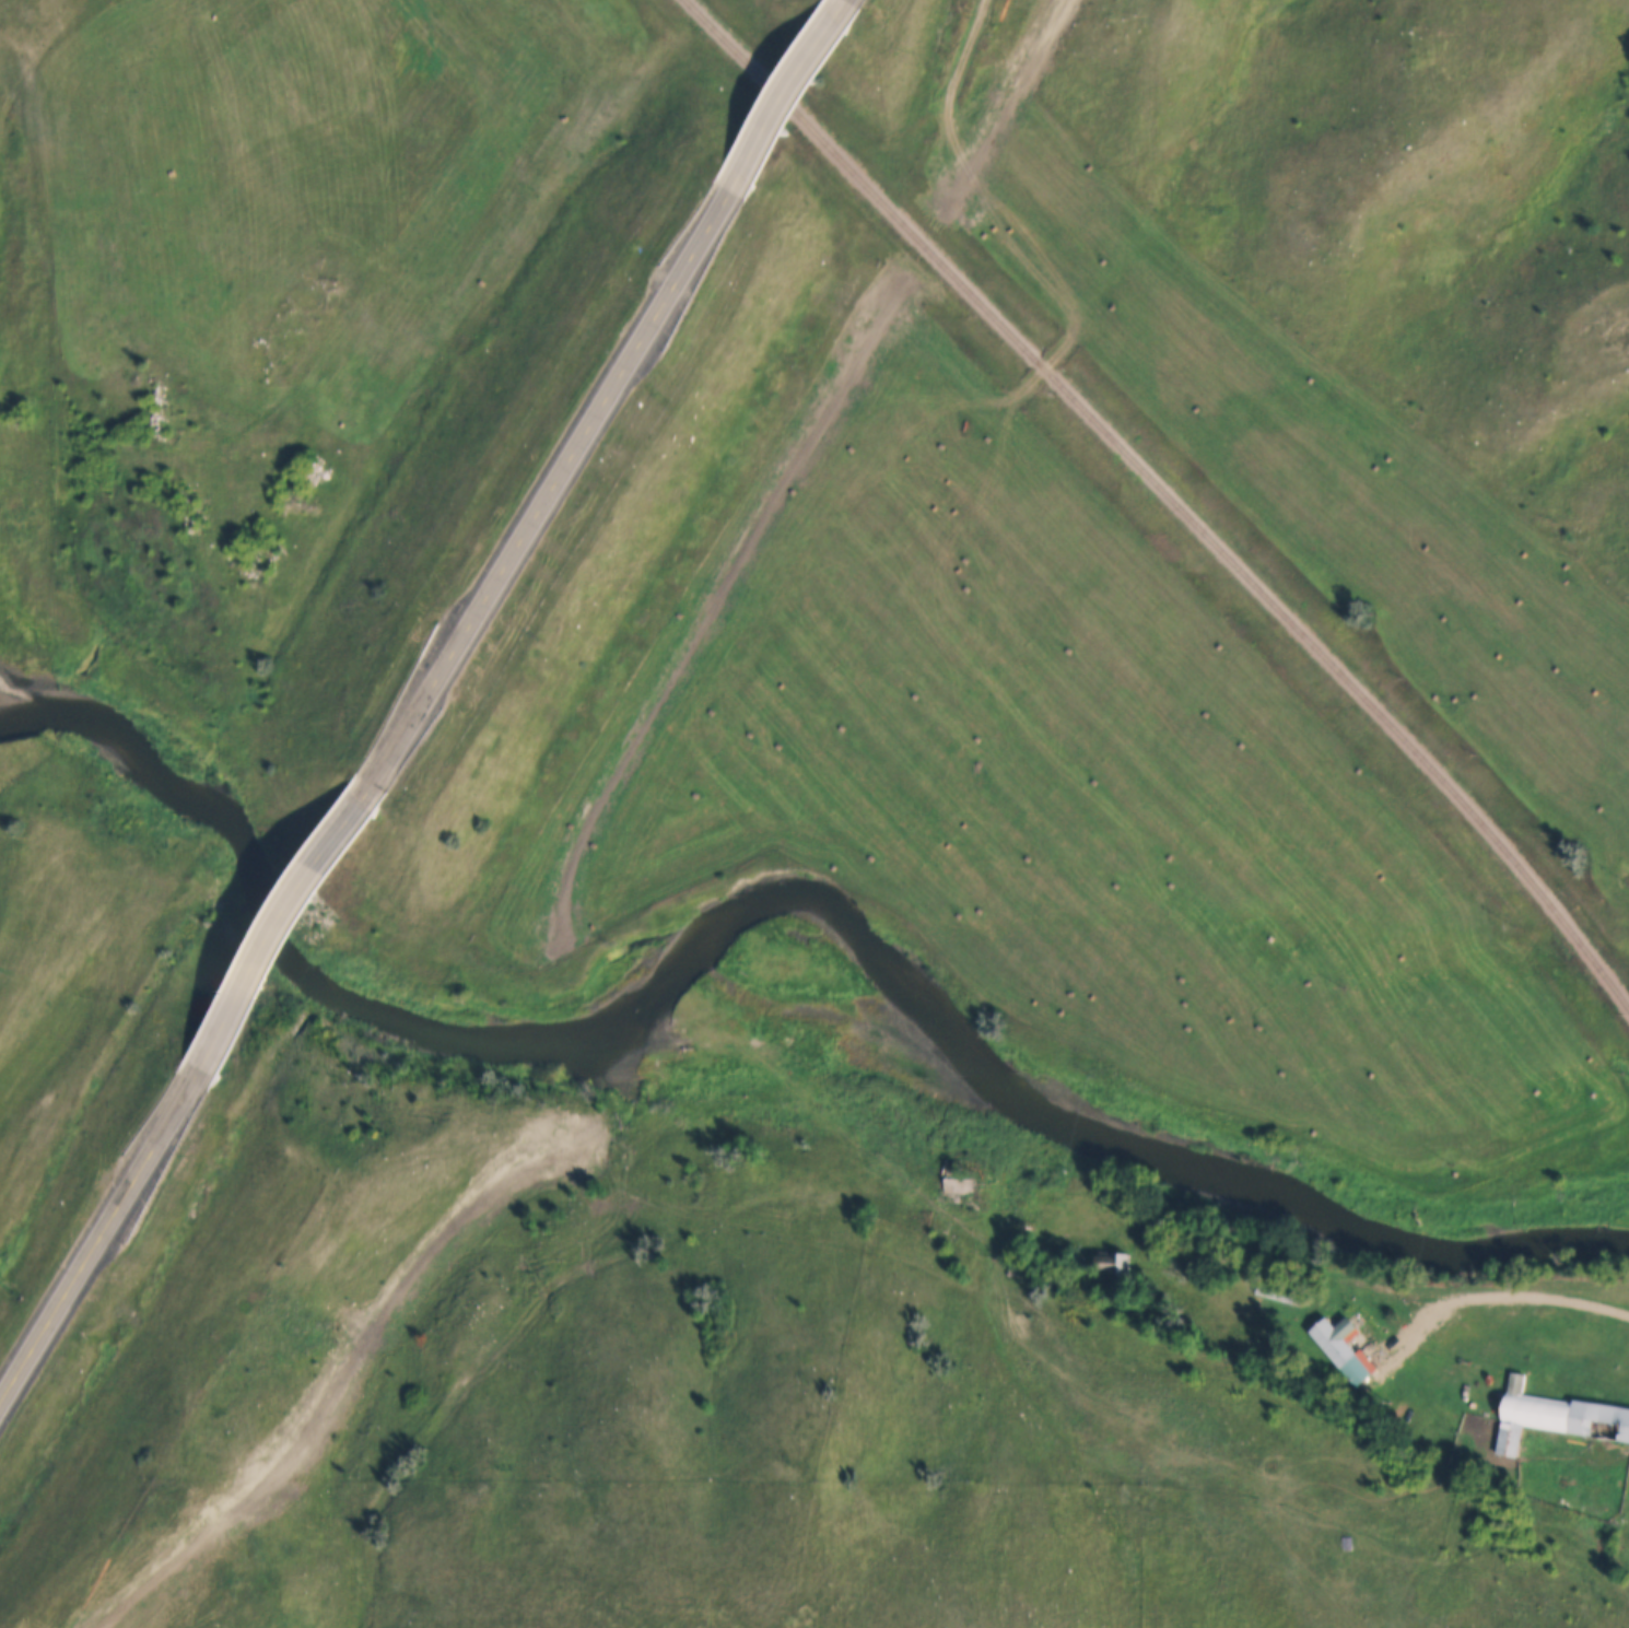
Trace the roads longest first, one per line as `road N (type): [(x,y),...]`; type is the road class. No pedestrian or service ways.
road 1 (trunk): [(386,760),(742,175)]
road 2 (residential): [(1628,1312),(1534,1295),(1414,1292),(1180,1213),(1023,1235)]
road 3 (track): [(741,0),(761,38),(872,144),(924,169),(974,0)]
road 4 (trunk): [(0,1408),(95,1235),(207,1059)]
road 5 (trunk): [(207,1059),(386,760)]
road 6 (trunk): [(742,175),(844,0)]

